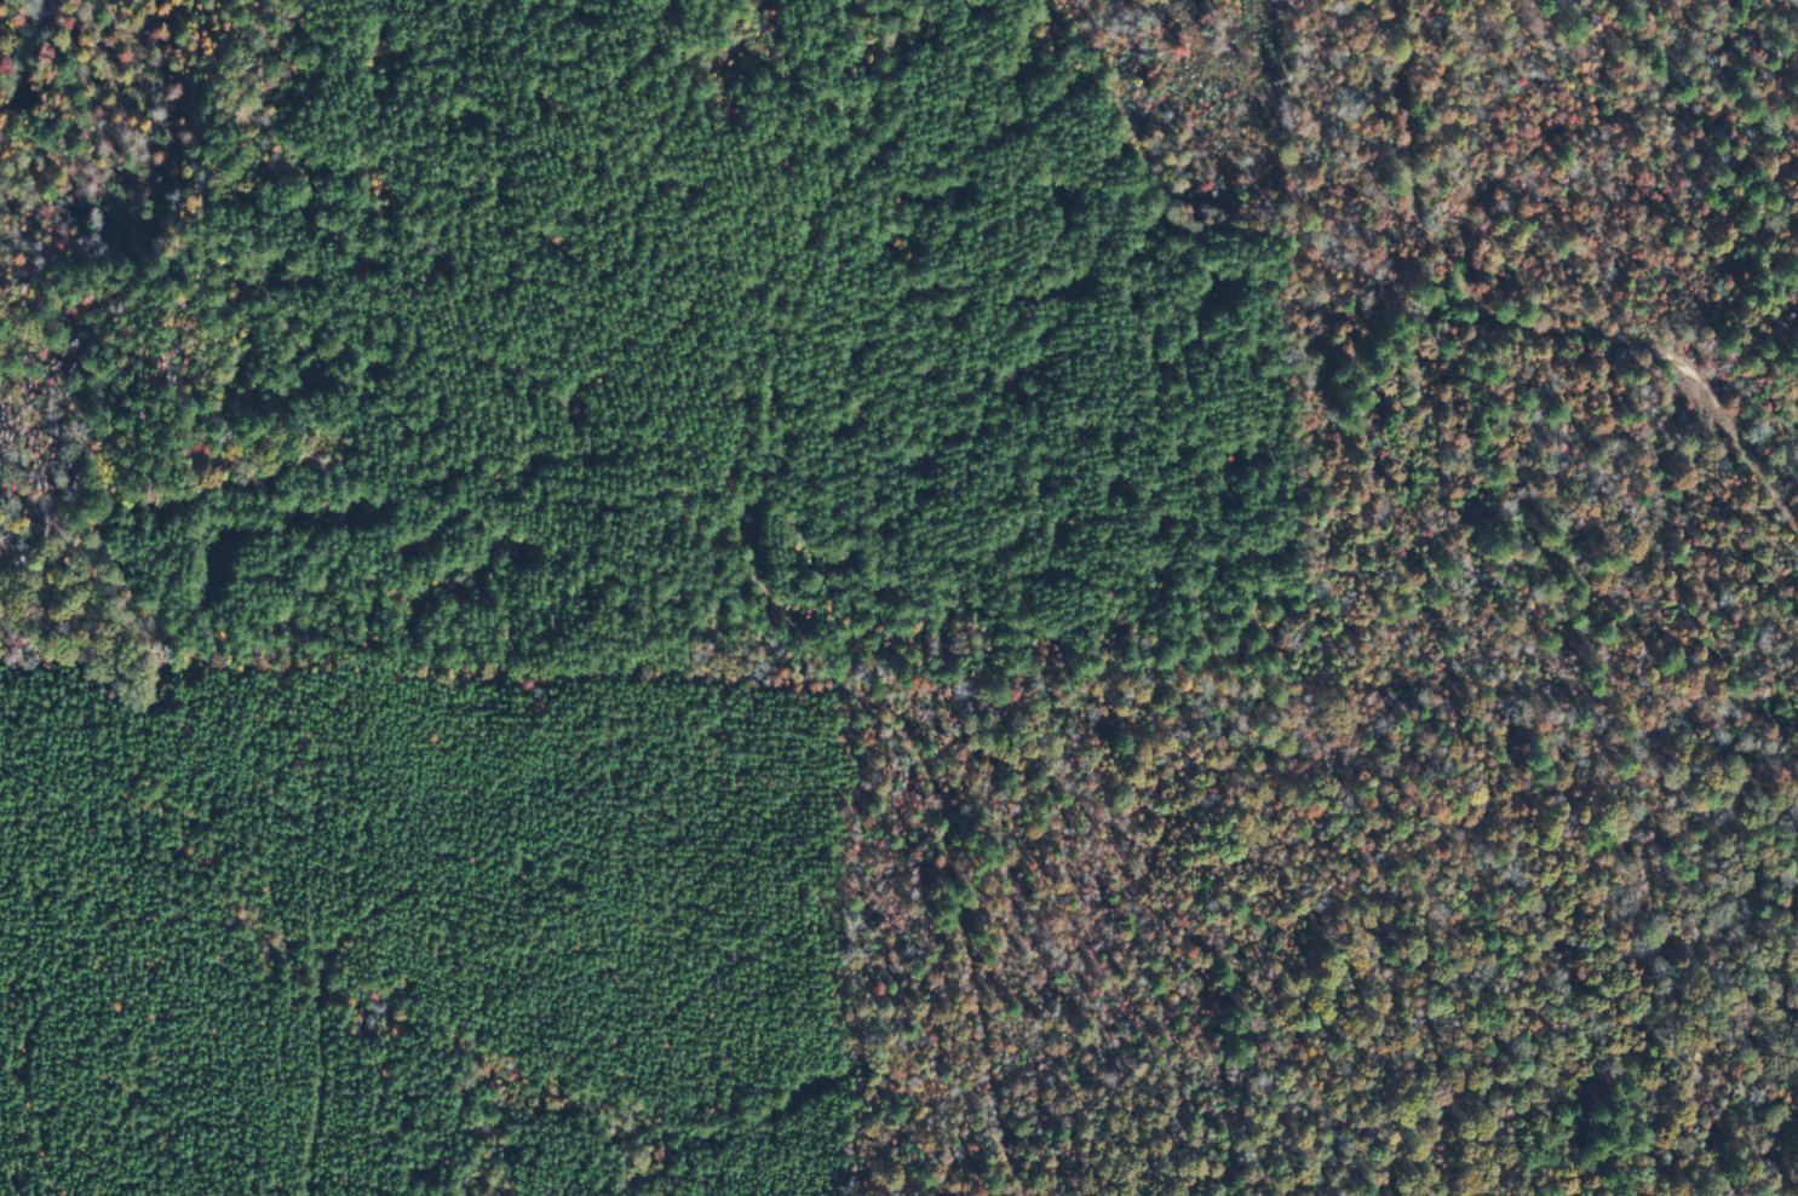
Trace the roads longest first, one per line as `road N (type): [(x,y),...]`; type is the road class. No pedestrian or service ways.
road 1 (residential): [(1797,518),(1644,533),(1466,524)]

